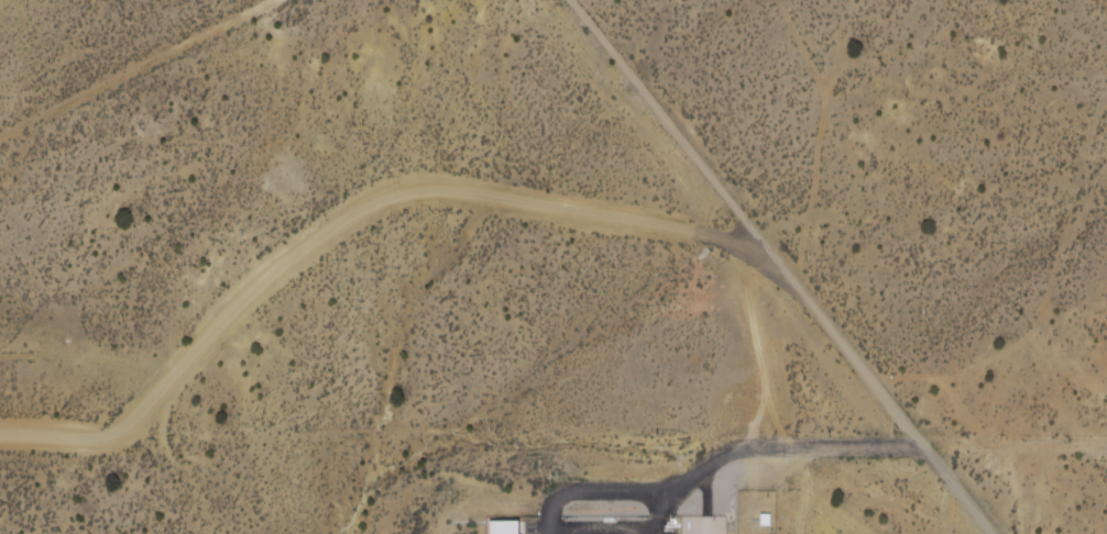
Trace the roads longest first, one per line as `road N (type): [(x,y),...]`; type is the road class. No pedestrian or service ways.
road 1 (track): [(0,442),(63,443),(145,429),(302,262),(373,215),(427,193),(770,252)]
road 2 (residential): [(993,533),(575,0)]
road 3 (track): [(0,138),(272,0)]

